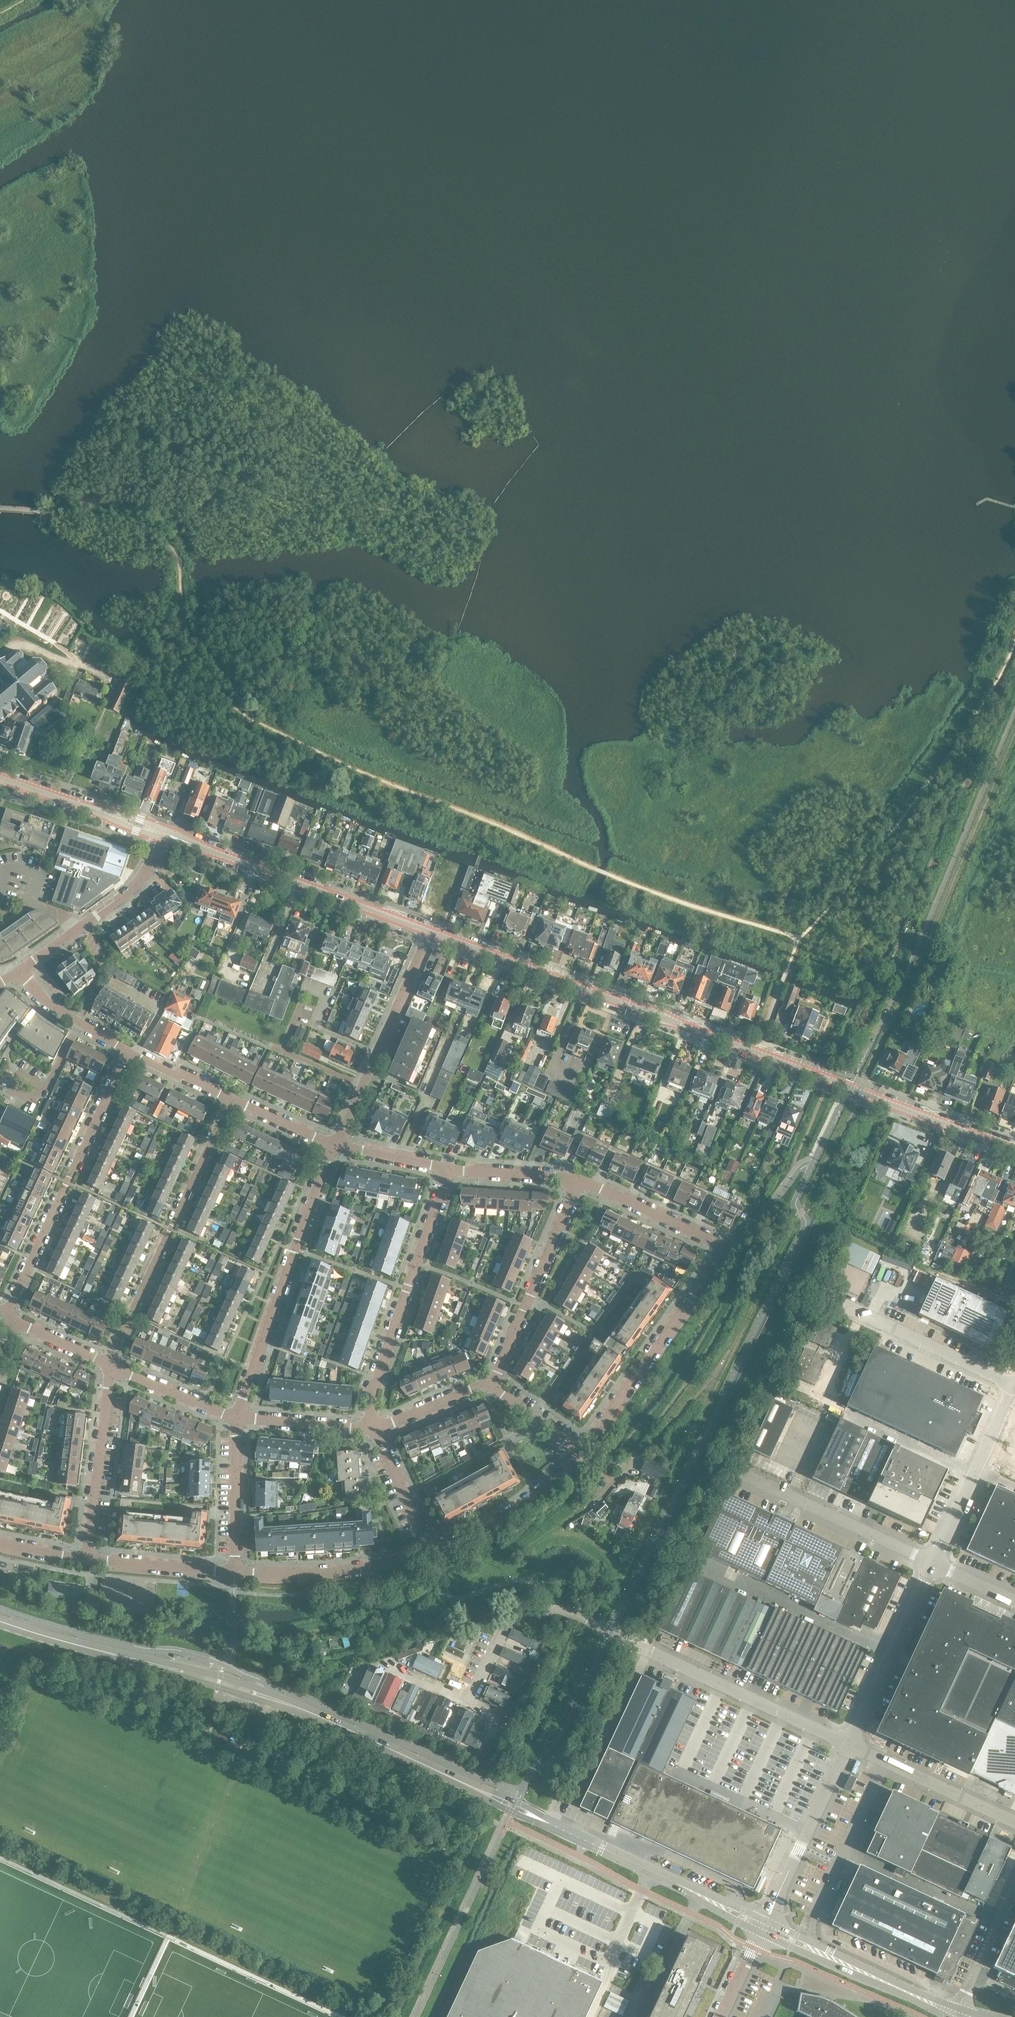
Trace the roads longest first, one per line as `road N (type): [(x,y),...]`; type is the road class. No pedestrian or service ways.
road 1 (tertiary): [(674,1882),(293,1706),(83,1644)]
road 2 (tertiary): [(1014,1151),(430,929)]
road 3 (unclassified): [(848,1744),(556,1606)]
road 4 (residential): [(9,1319),(128,1049)]
road 5 (residential): [(335,1146),(234,1418)]
road 6 (residential): [(226,1100),(107,1360)]
road 7 (tertiary): [(430,929),(164,834)]
road 8 (residential): [(447,1170),(372,1394),(374,1427)]
road 9 (residential): [(578,1453),(722,1248)]
road 10 (residential): [(335,1146),(430,929)]
road 11 (unclassified): [(578,1182),(492,1383)]
road 12 (unclassified): [(933,1563),(735,1475)]
road 13 (unclassified): [(1010,1394),(822,1294)]
road 14 (residential): [(20,972),(145,876),(164,834)]
road 15 (unclassified): [(848,1744),(933,1563)]
road 16 (residential): [(107,1360),(86,1557)]
road 17 (residential): [(234,1572),(328,1572),(429,1551)]
road 18 (unclassified): [(767,1921),(848,1744)]
road 19 (unclassified): [(933,1563),(1010,1394)]
road 20 (unclassified): [(1014,1822),(848,1744)]
road 21 (residential): [(429,1551),(525,1503),(578,1453)]
road 22 (tertiary): [(164,834),(0,778)]
road 23 (residential): [(578,1182),(722,1248)]
road 24 (residential): [(234,1418),(234,1572)]
road 25 (residential): [(86,1557),(234,1572)]
road 26 (unclassified): [(956,2014),(1014,1882)]
road 27 (residential): [(234,1418),(374,1427)]
road 28 (residential): [(234,1418),(107,1360)]
road 29 (unclassified): [(470,1702),(506,1624),(556,1606)]
road 30 (residential): [(374,1427),(429,1551)]
road 31 (residential): [(20,972),(43,999),(128,1049)]
road 32 (residential): [(447,1170),(578,1182)]
road 33 (tertiary): [(761,1933),(881,1981)]
road 34 (tertiary): [(881,1981),(767,1921)]
road 35 (residential): [(374,1427),(492,1383)]

